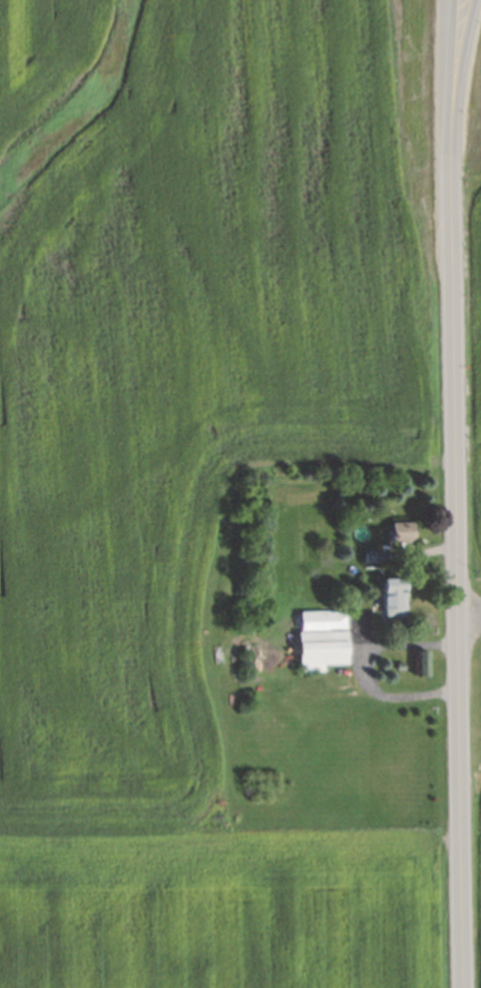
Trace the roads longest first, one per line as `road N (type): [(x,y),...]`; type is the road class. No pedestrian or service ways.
road 1 (secondary): [(462,987),(450,127)]
road 2 (secondary): [(450,127),(473,0)]
road 3 (secondary): [(452,0),(450,127)]

